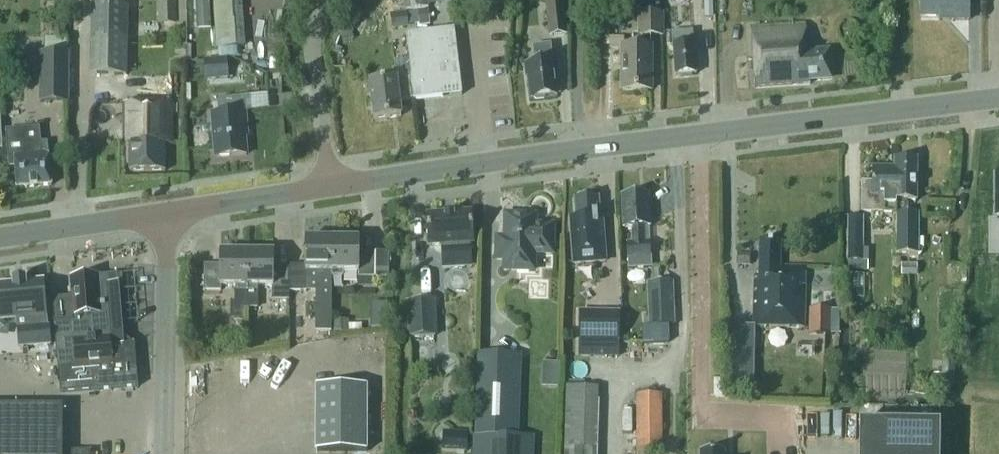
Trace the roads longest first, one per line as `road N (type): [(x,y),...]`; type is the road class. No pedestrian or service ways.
road 1 (tertiary): [(336,185),(998,99)]
road 2 (unclassified): [(166,453),(169,218)]
road 3 (residential): [(336,185),(317,83),(318,17),(330,0)]
road 4 (tertiary): [(0,239),(169,218)]
road 5 (tertiary): [(169,218),(336,185)]

